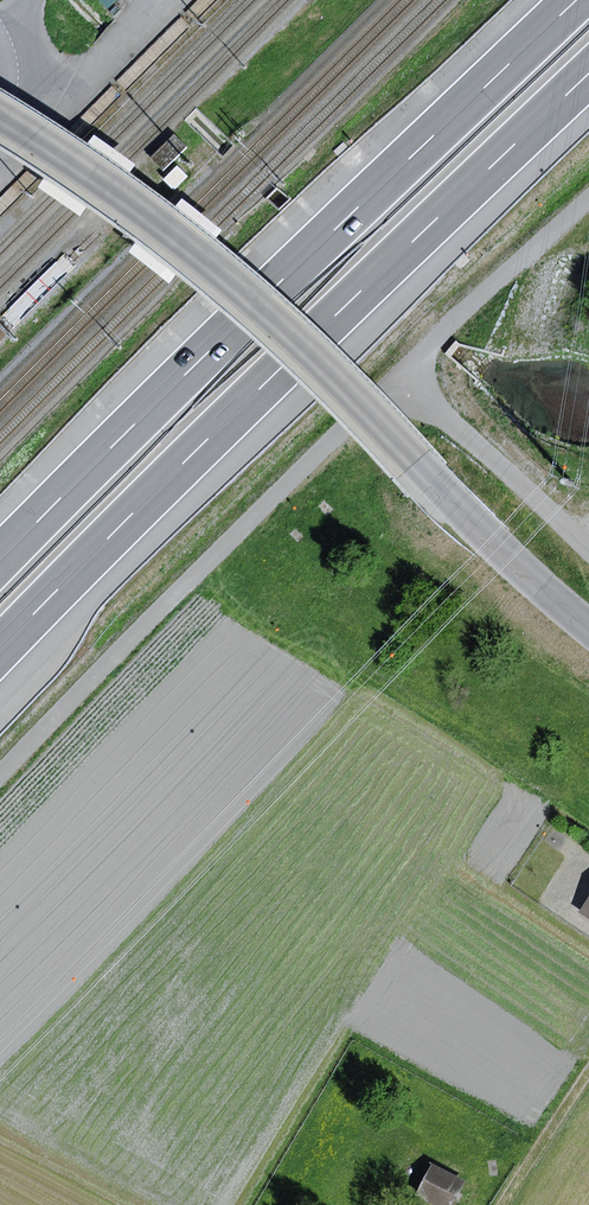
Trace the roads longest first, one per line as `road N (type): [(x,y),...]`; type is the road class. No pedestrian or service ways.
road 1 (track): [(588,195),(0,772)]
road 2 (motorway): [(0,650),(588,74)]
road 3 (motorway): [(577,0),(0,561)]
road 4 (unclassified): [(588,628),(460,511),(268,312),(86,170),(0,116)]
road 5 (track): [(588,554),(453,425),(409,364)]
road 6 (track): [(504,1204),(588,1074)]

